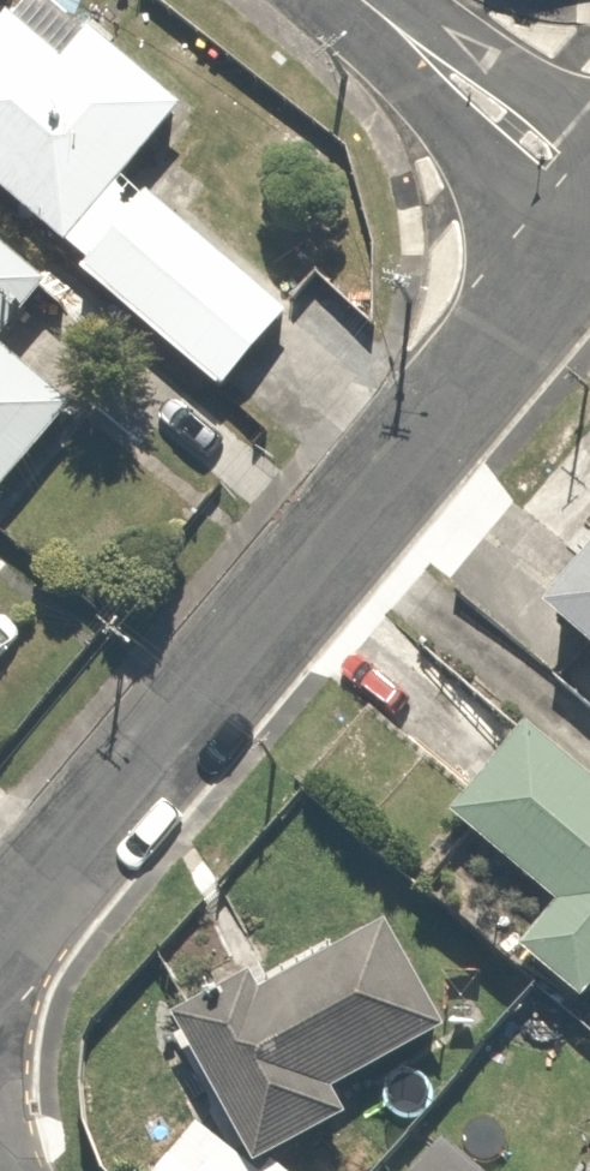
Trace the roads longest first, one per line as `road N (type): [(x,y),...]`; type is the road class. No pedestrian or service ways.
road 1 (residential): [(589,242),(0,935)]
road 2 (residential): [(359,0),(589,192)]

